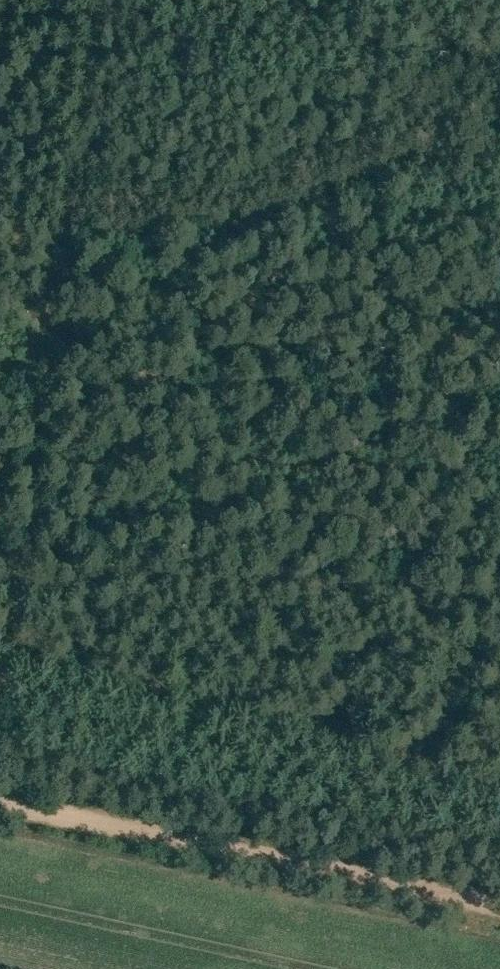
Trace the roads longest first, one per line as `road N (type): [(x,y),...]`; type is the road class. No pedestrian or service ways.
road 1 (track): [(92,0),(44,310),(40,445),(13,529),(14,613),(0,634)]
road 2 (track): [(499,914),(0,802)]
road 3 (track): [(42,378),(499,400)]

